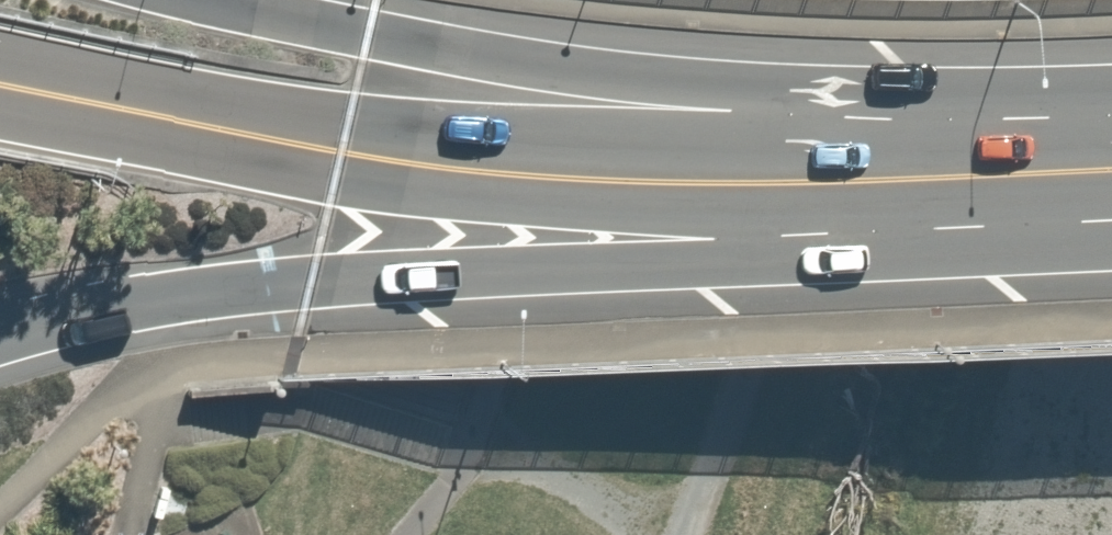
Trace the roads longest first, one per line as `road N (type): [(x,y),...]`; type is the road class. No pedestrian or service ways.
road 1 (secondary): [(898,208),(722,241),(191,281),(0,315)]
road 2 (secondary): [(898,208),(497,190),(338,162),(146,113)]
road 3 (secondary): [(146,113),(347,121),(757,116)]
road 4 (secondary): [(210,0),(757,116)]
road 5 (secondary): [(757,116),(1111,101)]
road 6 (secondary): [(1111,200),(898,208)]
road 7 (secondary): [(0,85),(146,113)]

